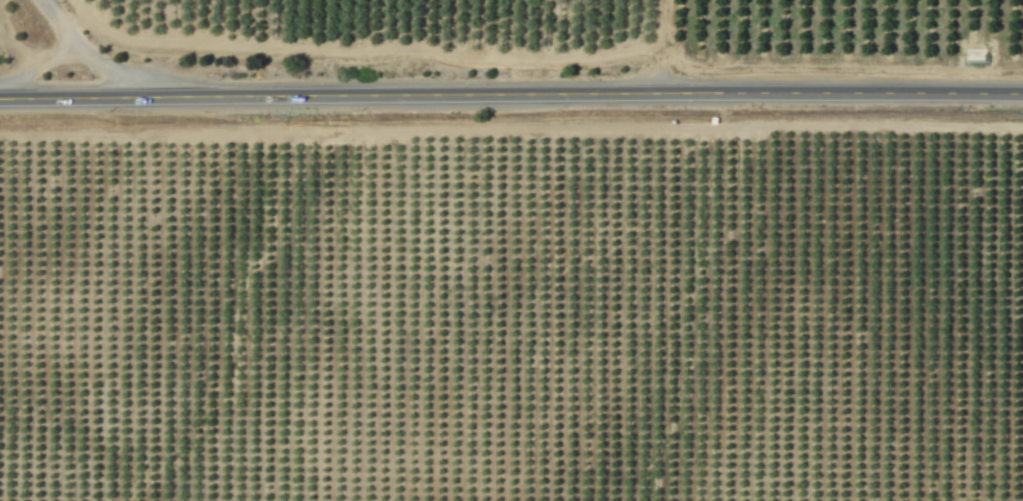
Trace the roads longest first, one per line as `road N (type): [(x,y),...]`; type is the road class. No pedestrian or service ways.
road 1 (tertiary): [(0,101),(1022,94)]

